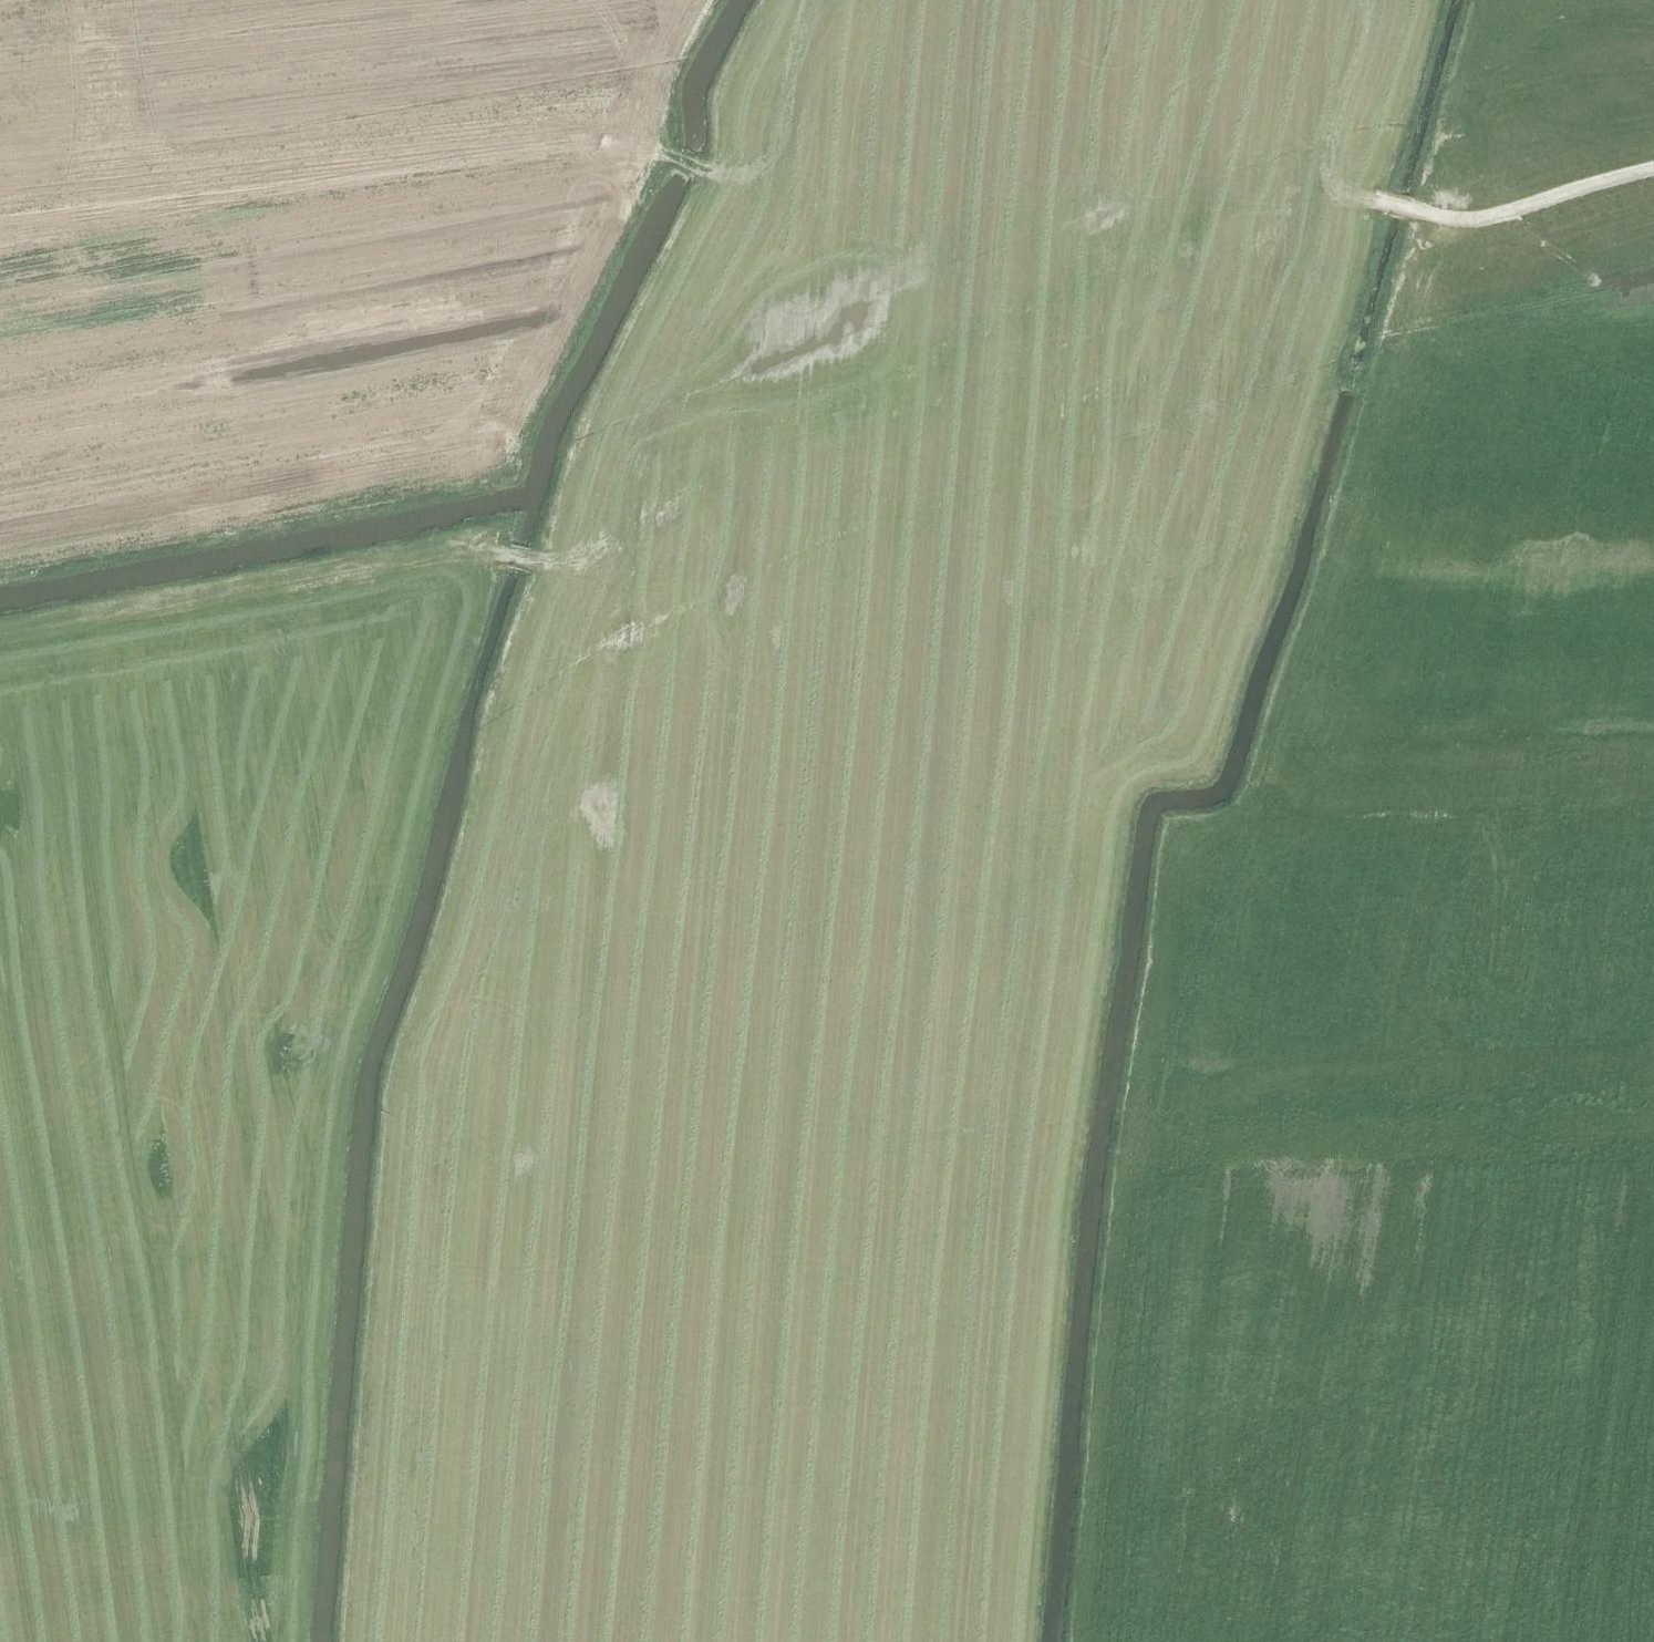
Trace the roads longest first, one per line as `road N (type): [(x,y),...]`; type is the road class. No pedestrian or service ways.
road 1 (track): [(1653,170),(1480,218),(1373,198)]

